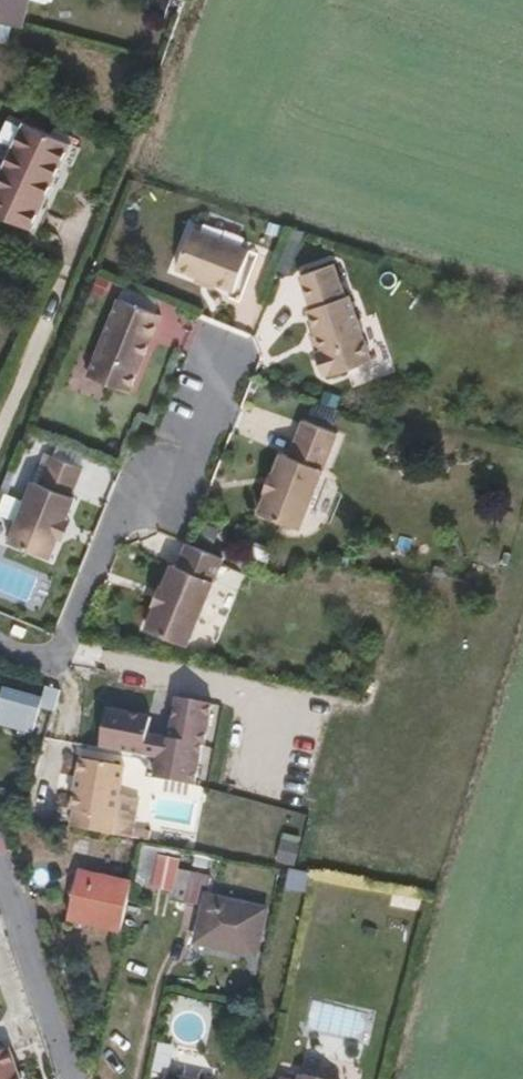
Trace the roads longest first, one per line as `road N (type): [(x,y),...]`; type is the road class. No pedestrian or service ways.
road 1 (residential): [(71,1078),(0,868)]

